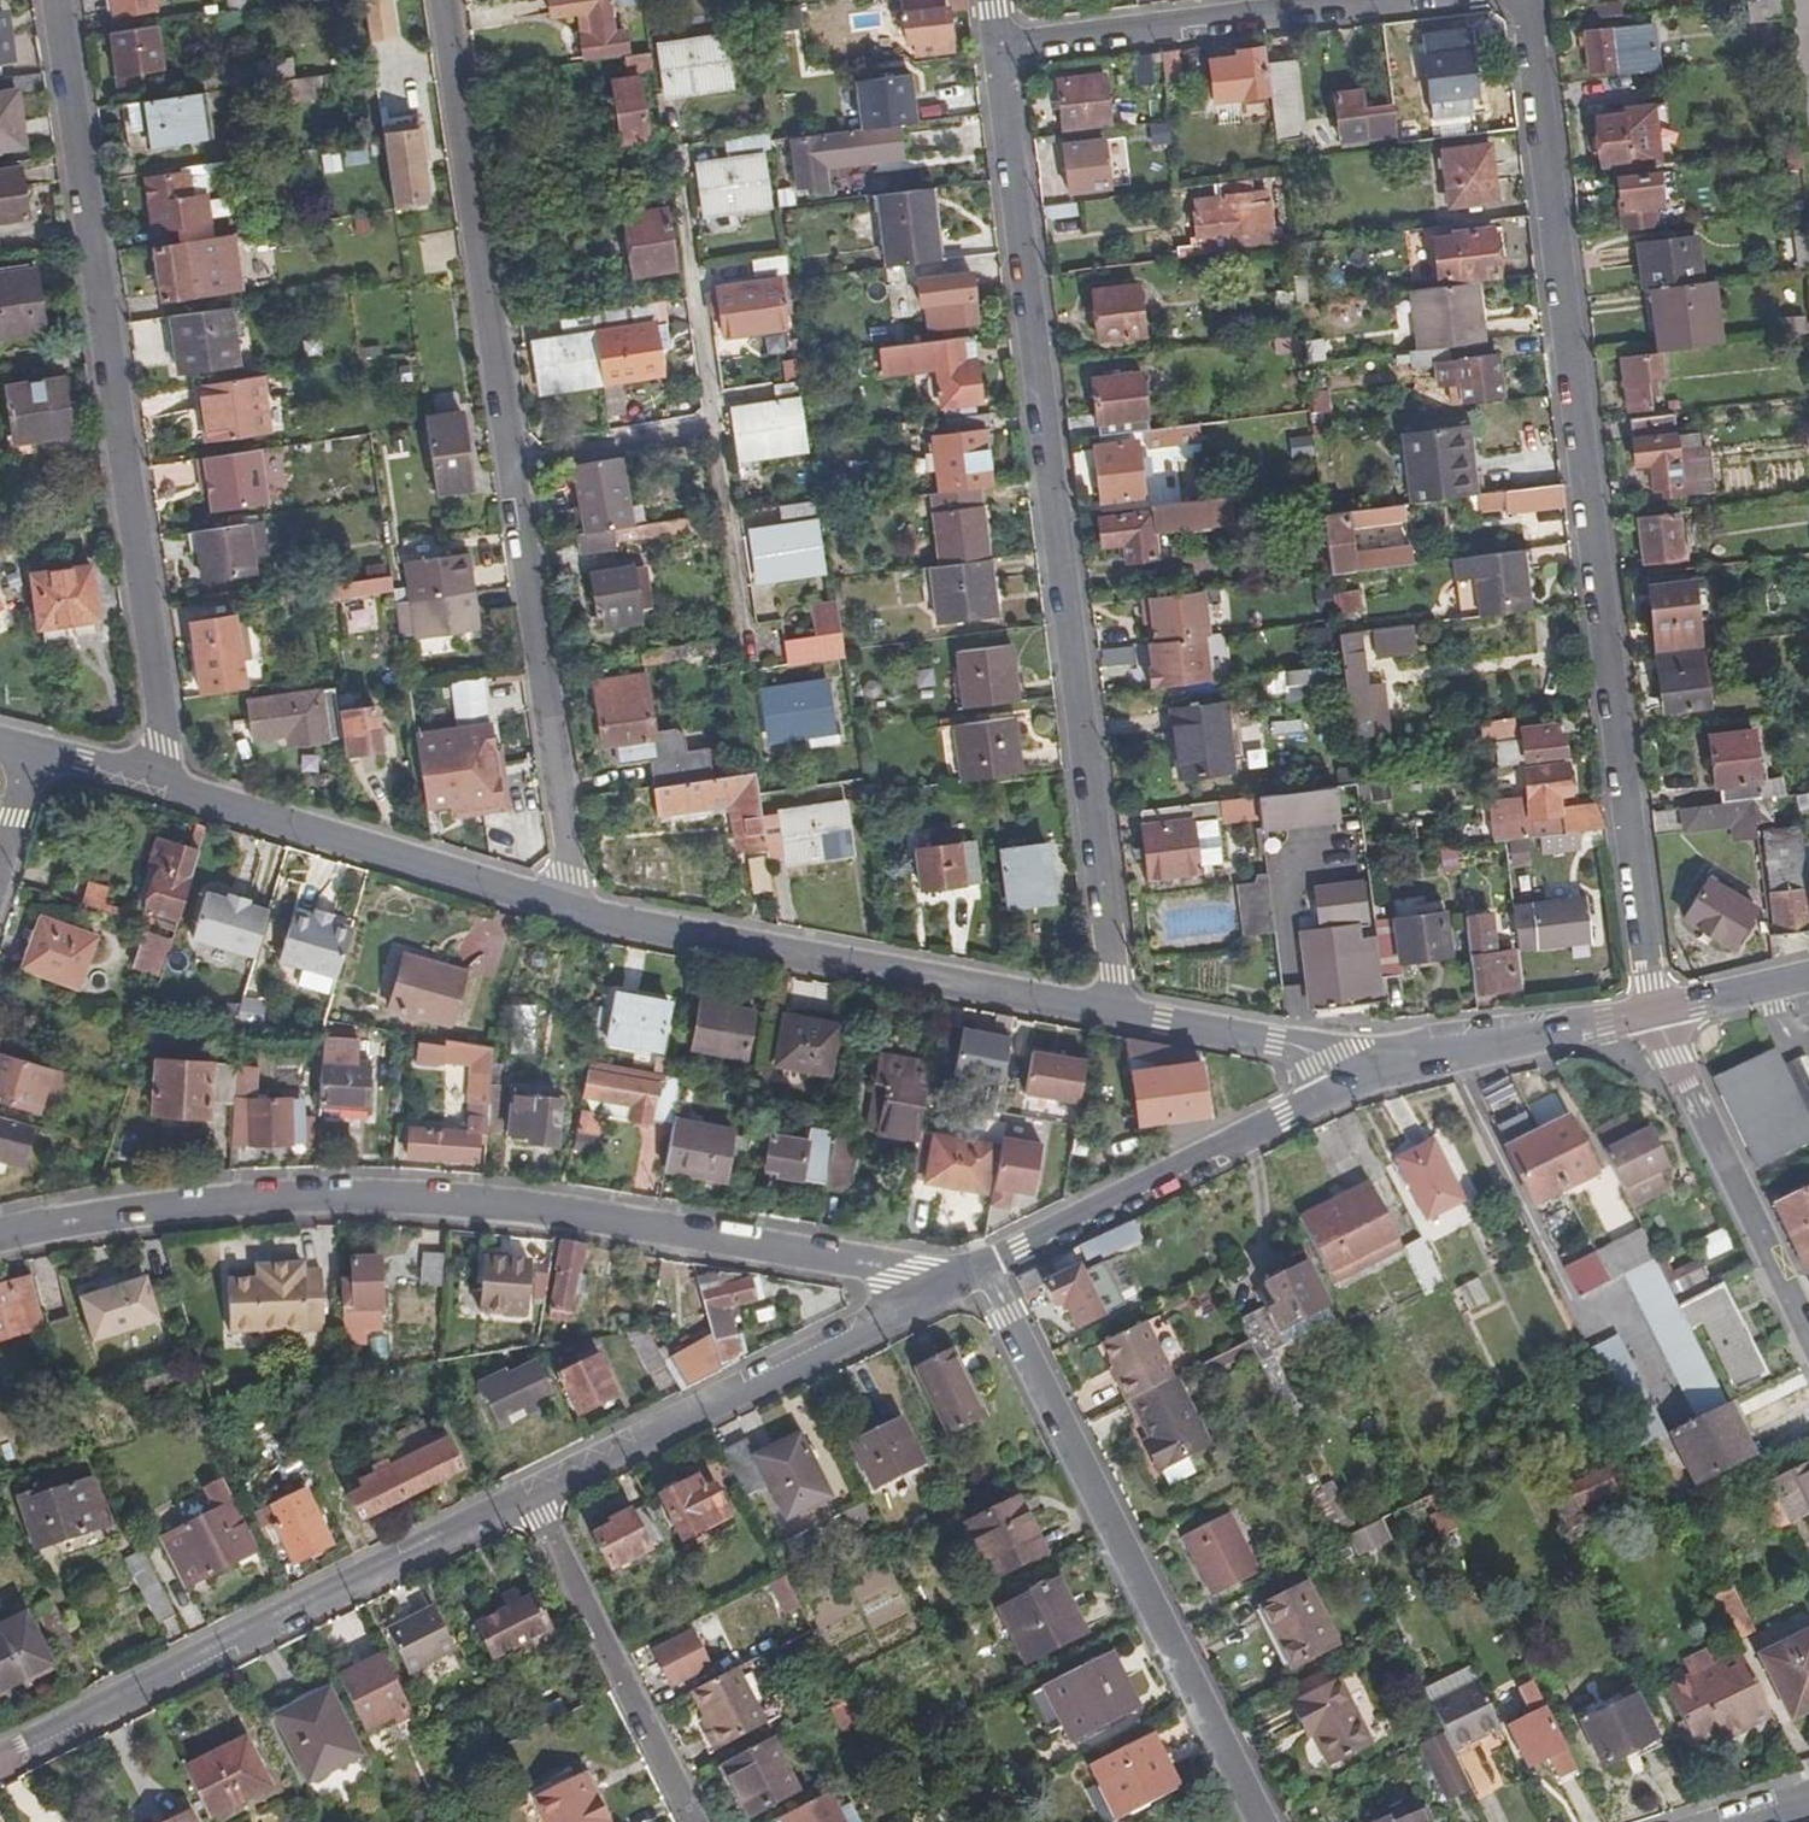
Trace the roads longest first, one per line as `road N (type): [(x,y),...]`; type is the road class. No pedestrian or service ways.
road 1 (residential): [(1526,0),(1656,1012)]
road 2 (residential): [(1119,1013),(998,51)]
road 3 (residential): [(922,1294),(879,1267),(534,1211),(428,1203),(153,1211),(0,1240)]
road 4 (residential): [(56,0),(165,784)]
road 5 (residential): [(982,1269),(1261,1821)]
road 6 (tertiary): [(529,1494),(0,1761)]
road 7 (tertiary): [(1119,1013),(570,909)]
road 8 (residential): [(508,464),(442,0)]
road 9 (residential): [(570,909),(508,464)]
road 10 (tertiary): [(922,1294),(529,1494)]
road 11 (tertiary): [(570,909),(165,784)]
road 12 (tertiary): [(1345,1089),(982,1269)]
road 13 (residential): [(998,51),(1392,0)]
road 14 (residential): [(695,1821),(529,1494)]
road 15 (tertiary): [(1808,1332),(1656,1012)]
road 16 (tertiary): [(1656,1012),(1432,1061),(1345,1089)]
road 17 (residential): [(679,155),(718,428)]
road 18 (tertiary): [(1345,1089),(1327,1058),(1119,1013)]
road 19 (residential): [(718,428),(754,652)]
road 20 (residential): [(718,428),(508,464)]
road 21 (tertiary): [(1656,1012),(1808,975)]
road 22 (tertiary): [(165,784),(31,747)]

